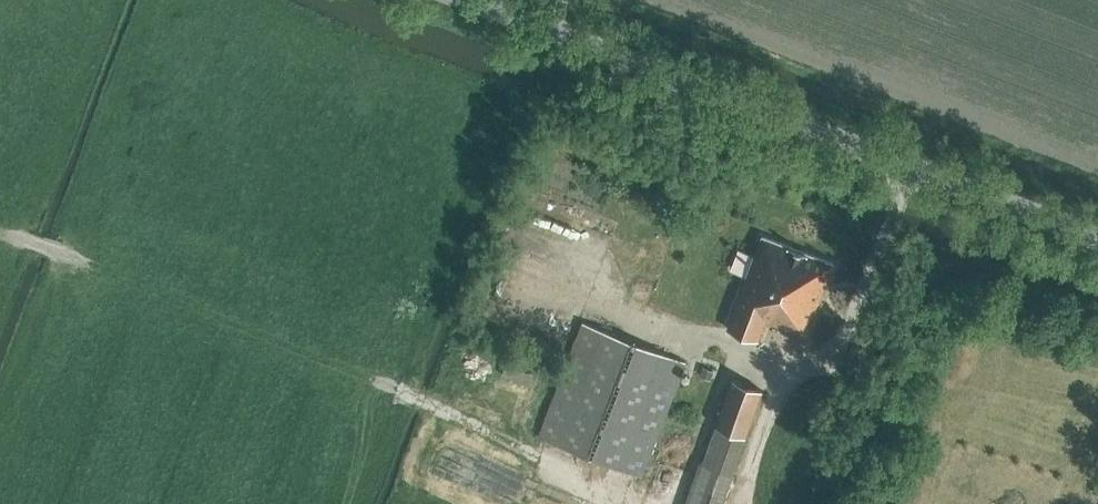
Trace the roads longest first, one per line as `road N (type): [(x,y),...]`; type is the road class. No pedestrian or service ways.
road 1 (track): [(0,234),(387,386),(533,451),(620,503)]
road 2 (tertiary): [(1097,235),(475,0)]
road 3 (track): [(780,373),(738,503)]

